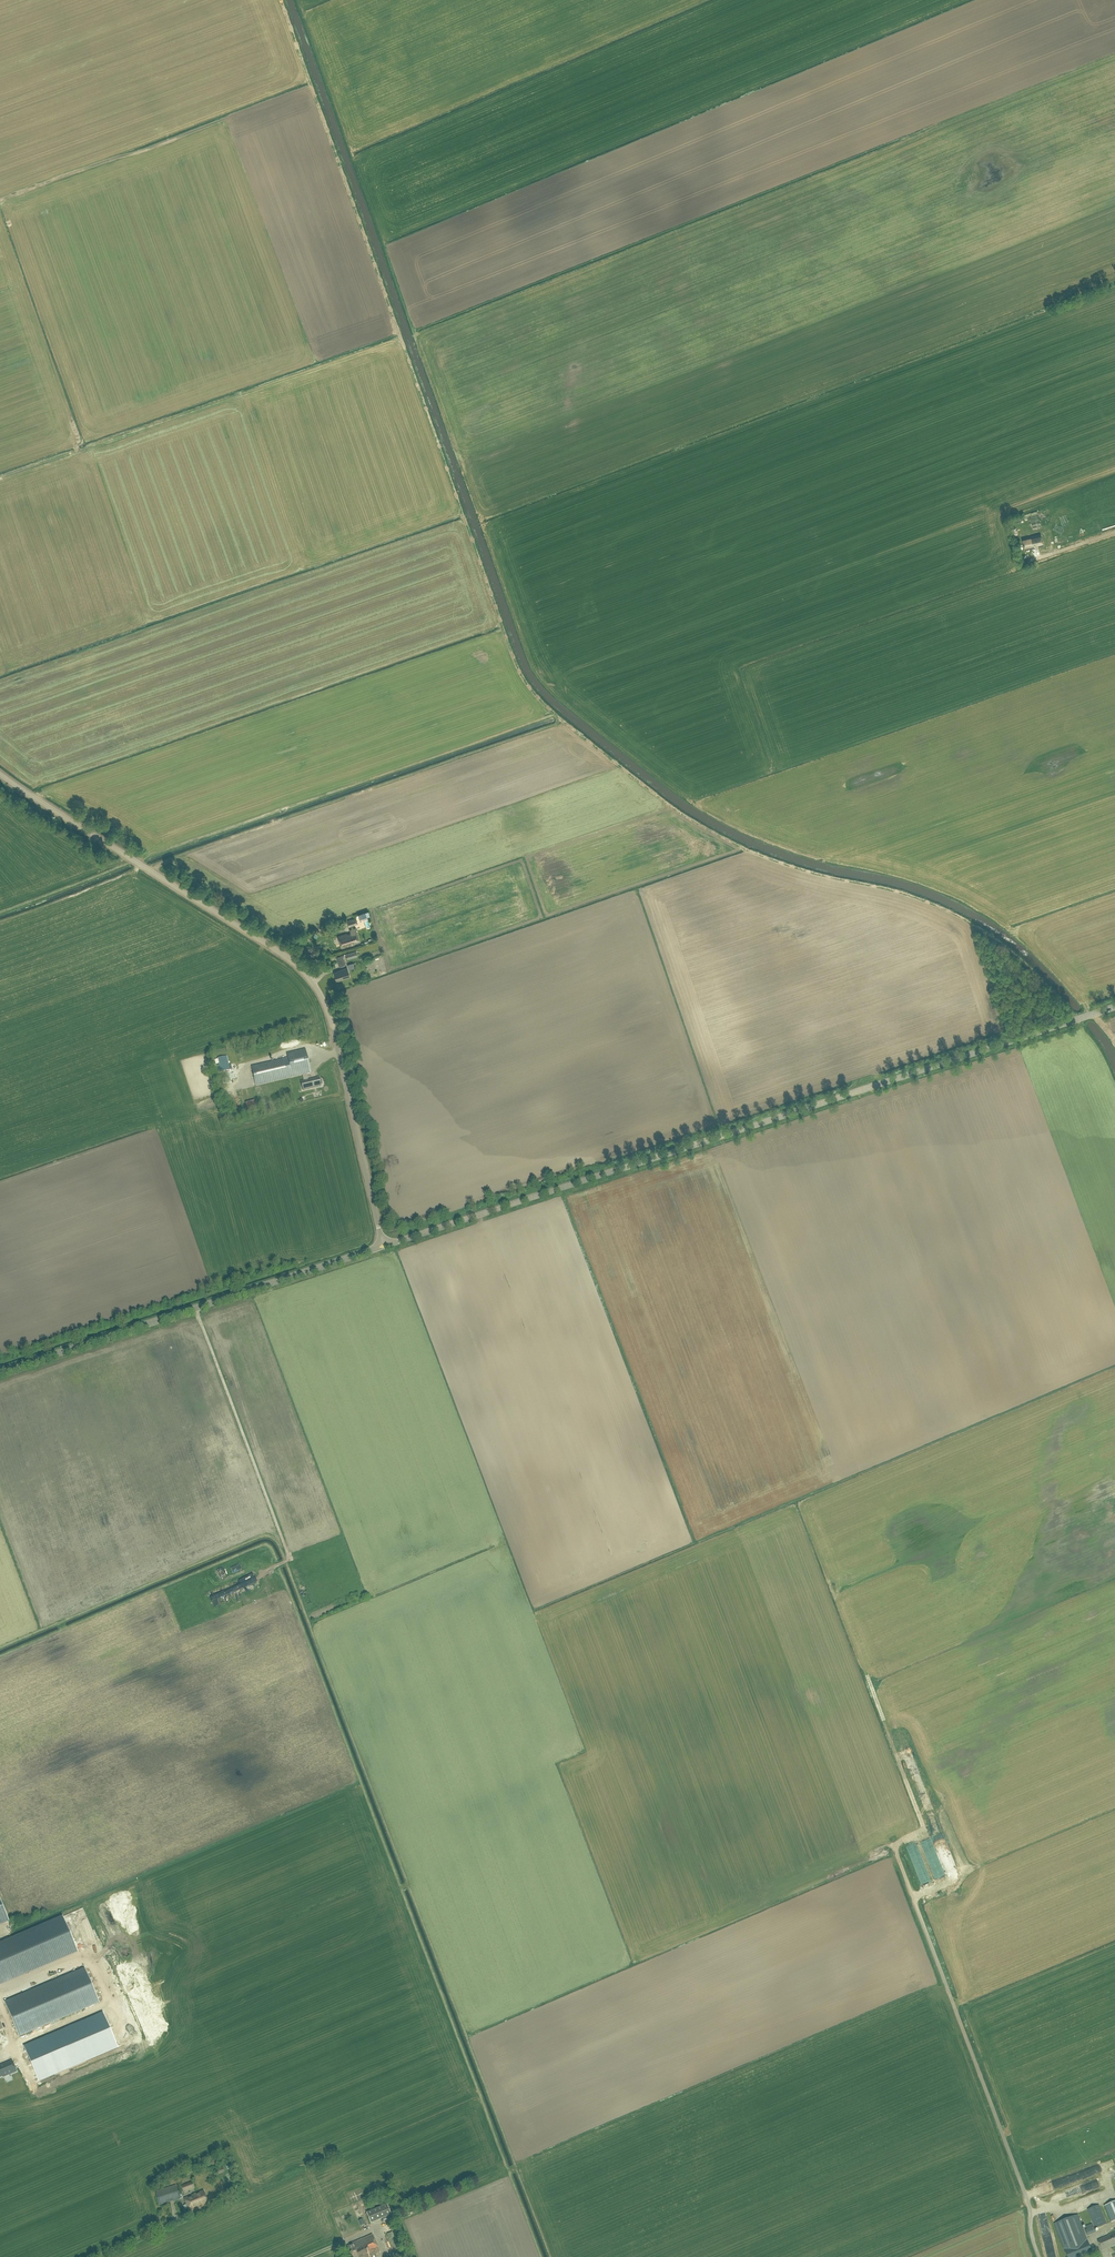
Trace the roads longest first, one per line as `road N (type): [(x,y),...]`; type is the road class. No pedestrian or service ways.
road 1 (tertiary): [(383,1247),(1114,1006)]
road 2 (tertiary): [(383,1247),(331,1019),(316,986),(286,954),(0,774)]
road 3 (track): [(1039,2256),(1024,2190),(897,1856),(900,1842),(924,1828),(866,1676)]
road 4 (tertiary): [(0,1372),(383,1247)]
road 5 (track): [(0,206),(84,447),(0,475)]

